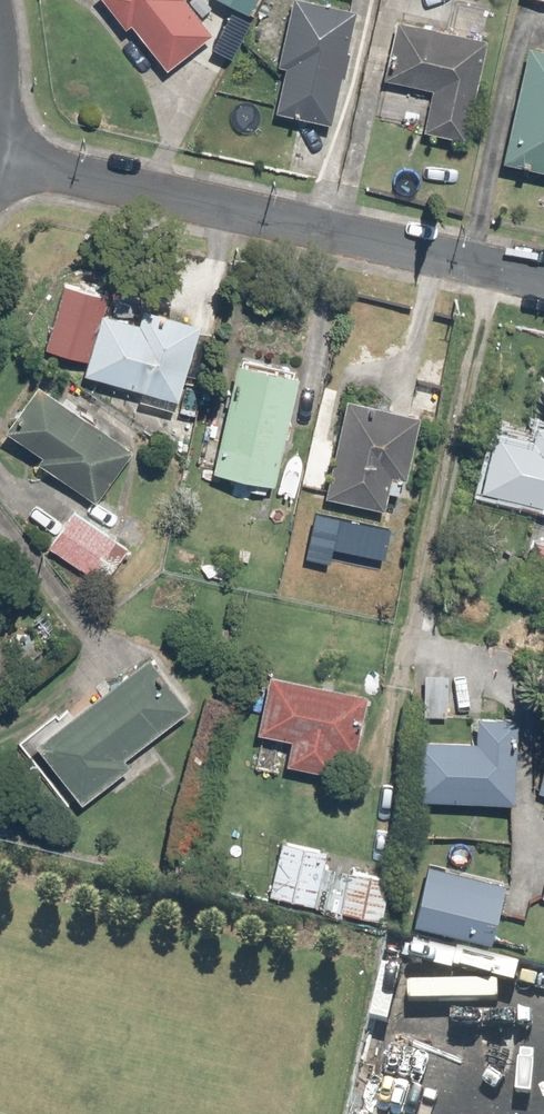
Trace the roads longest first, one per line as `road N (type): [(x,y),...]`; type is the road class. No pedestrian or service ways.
road 1 (residential): [(0,162),(543,280)]

